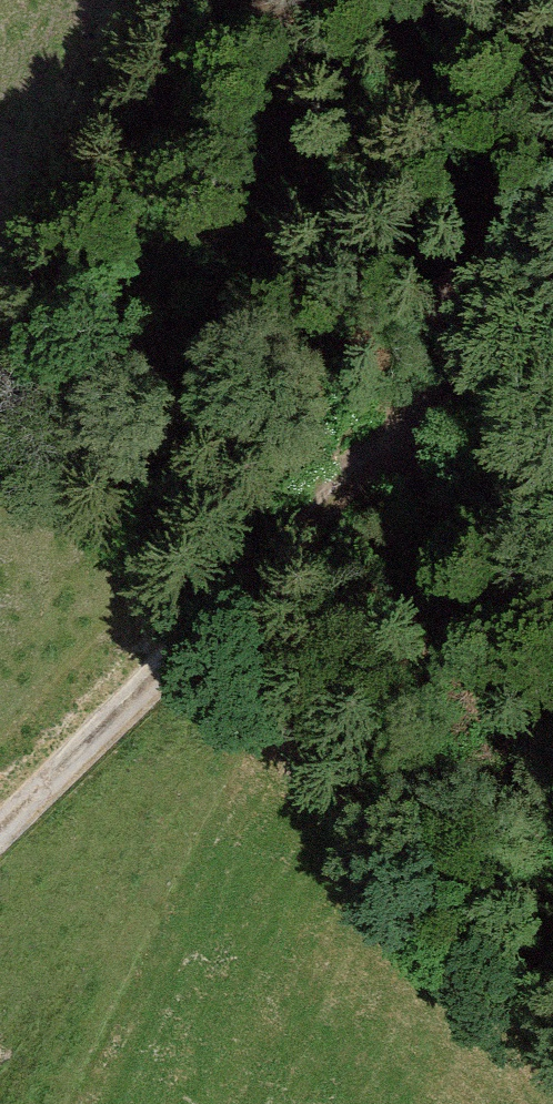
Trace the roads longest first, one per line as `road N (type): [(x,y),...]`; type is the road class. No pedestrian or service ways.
road 1 (track): [(0,822),(152,664),(440,391),(552,228)]
road 2 (track): [(440,391),(454,539),(333,876)]

